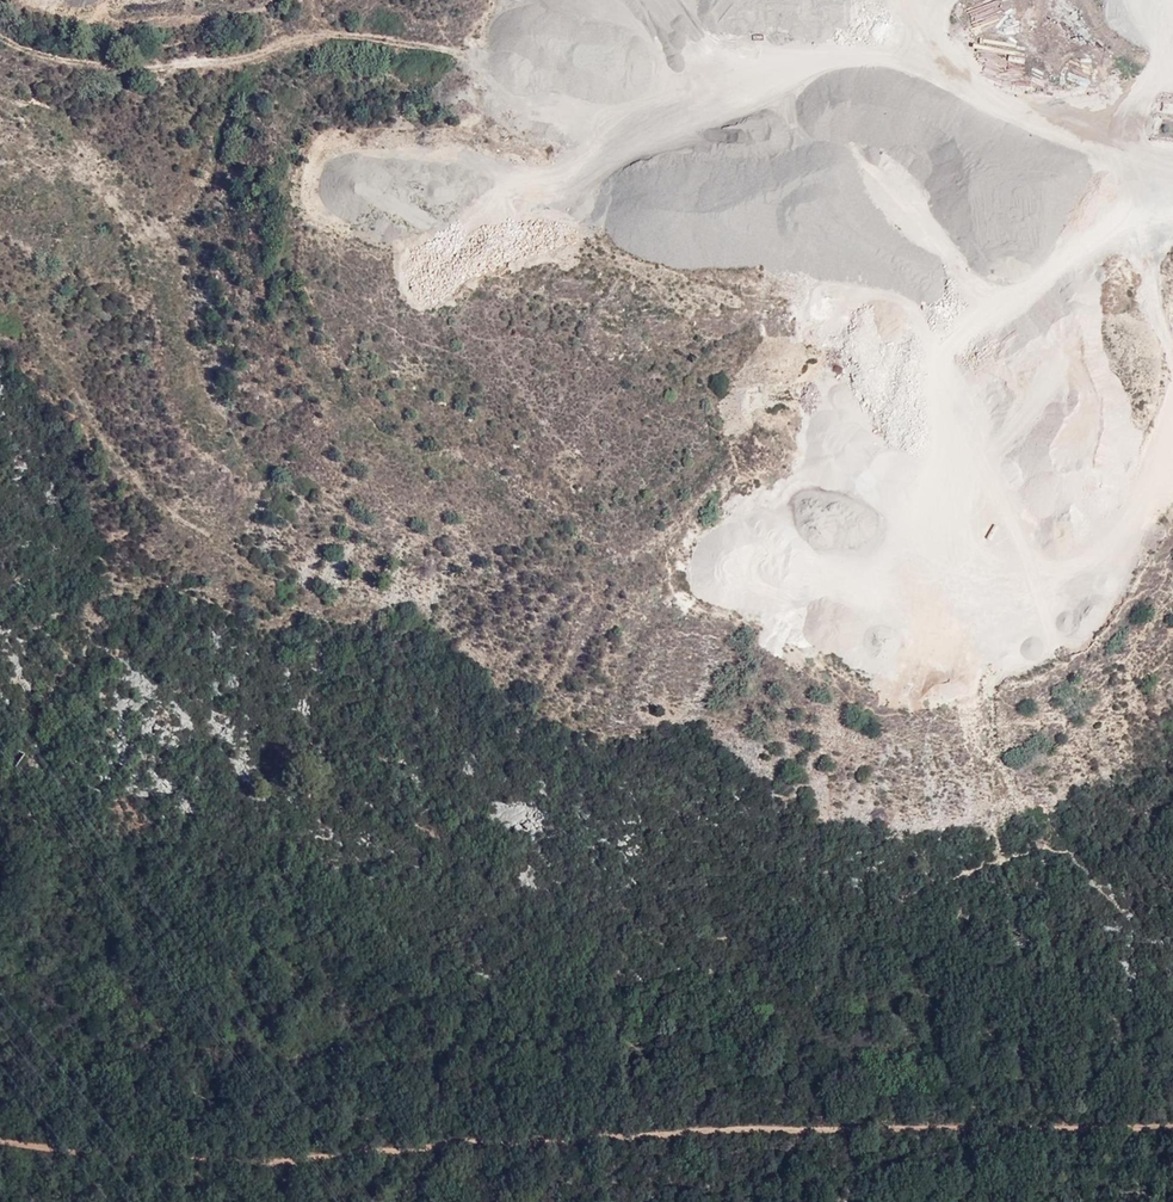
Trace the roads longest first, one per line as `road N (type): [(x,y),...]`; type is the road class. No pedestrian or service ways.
road 1 (track): [(0,1136),(98,1154),(261,1165),(469,1142),(675,1132),(1172,1125)]

